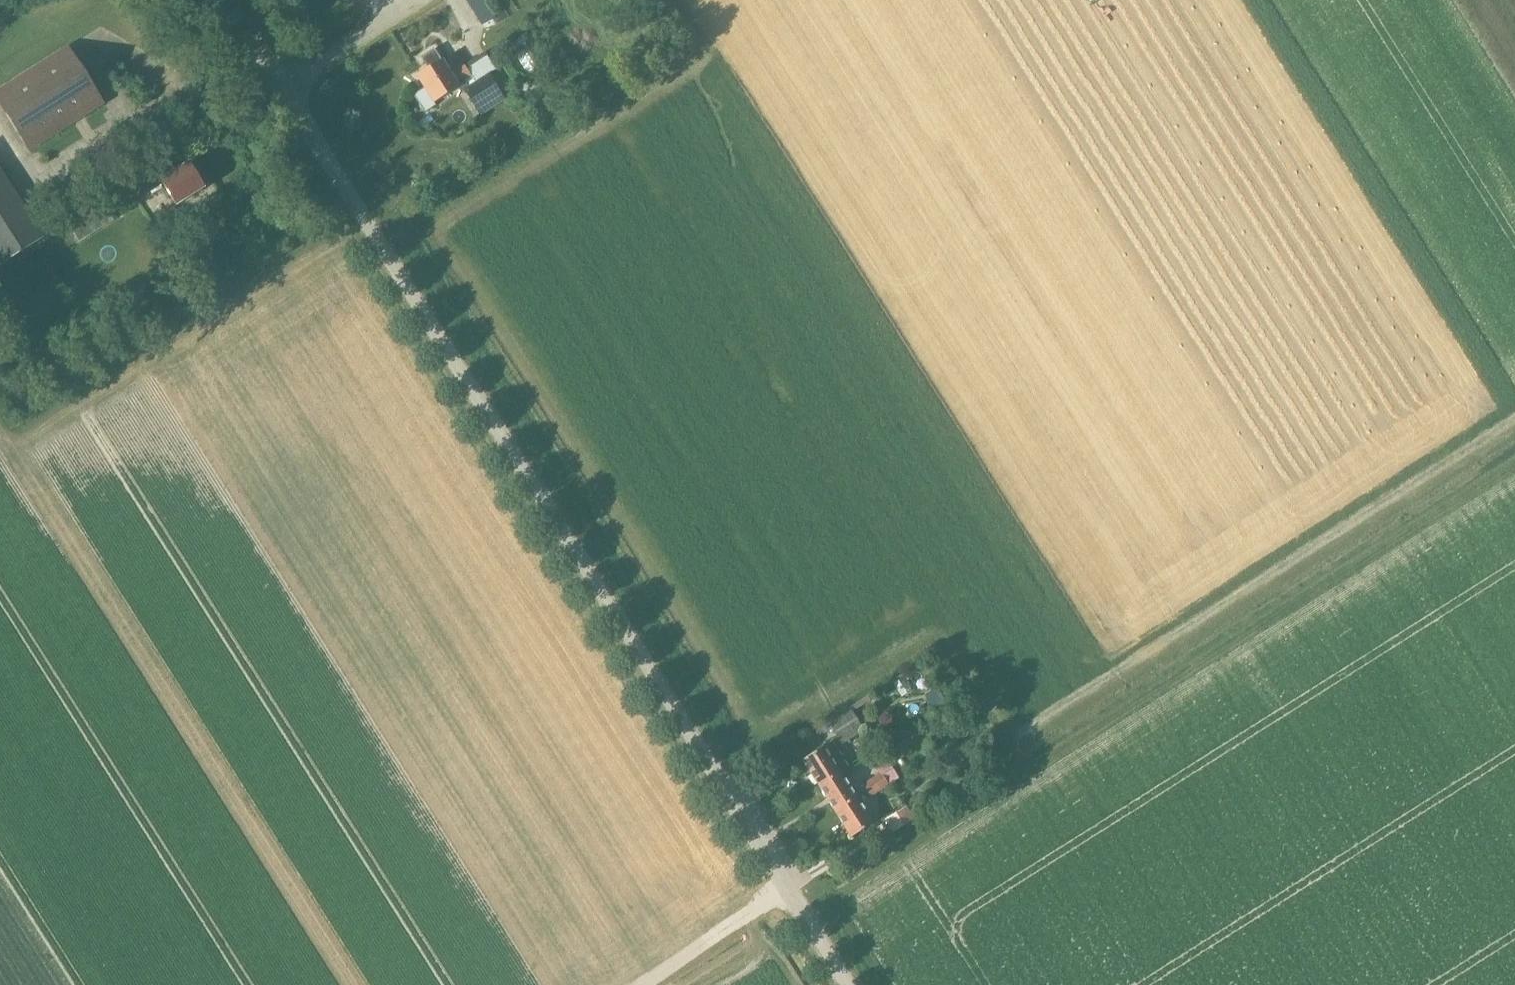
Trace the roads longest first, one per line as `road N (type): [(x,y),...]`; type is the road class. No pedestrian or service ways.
road 1 (unclassified): [(847,984),(226,0)]

